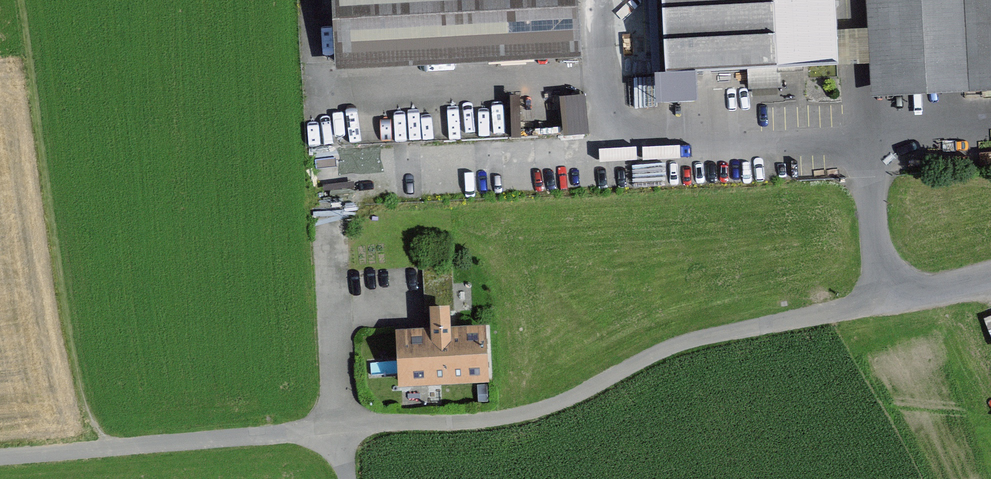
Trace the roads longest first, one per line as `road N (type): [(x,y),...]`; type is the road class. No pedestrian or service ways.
road 1 (residential): [(340,430),(515,417),(676,345),(990,281)]
road 2 (unclassified): [(0,455),(340,430)]

